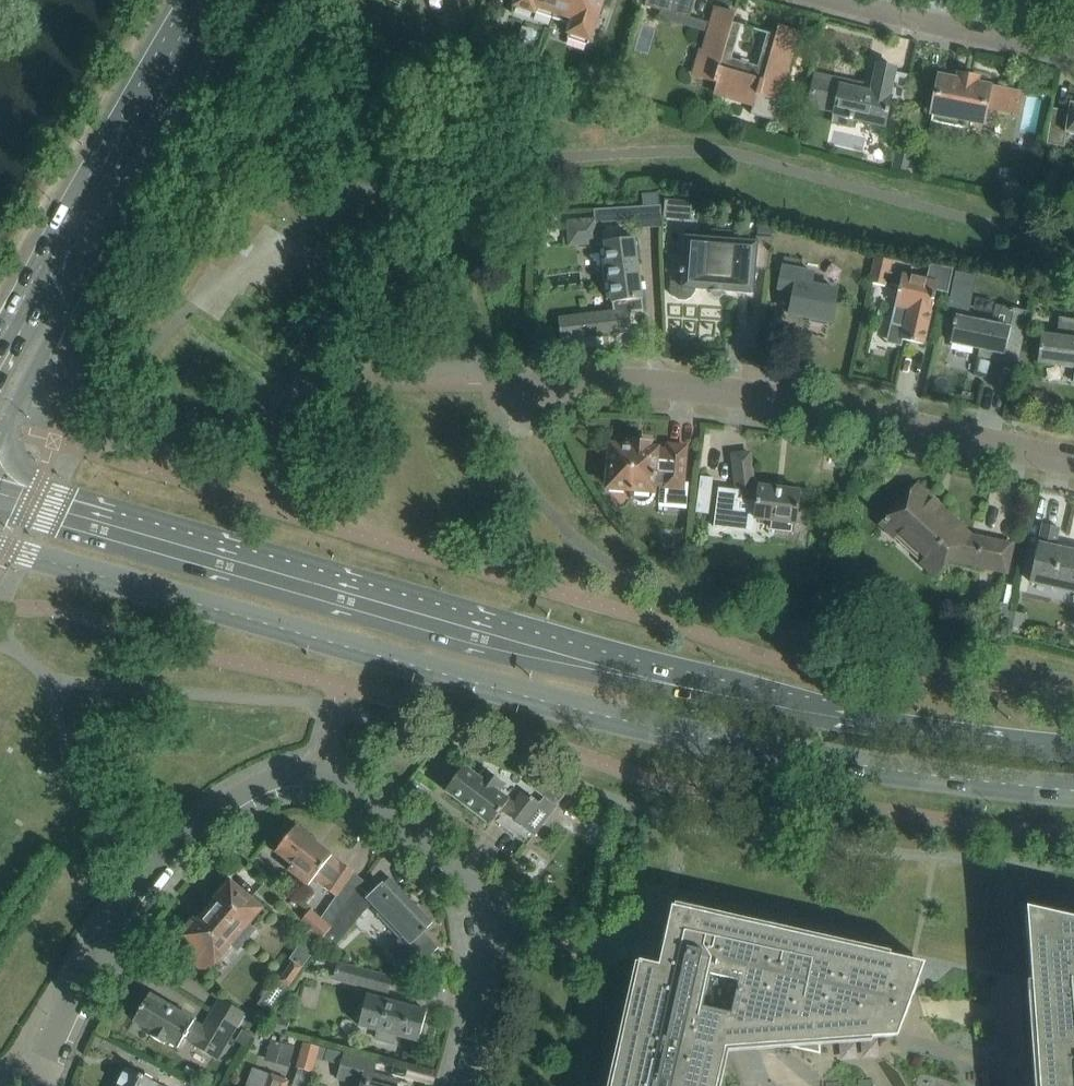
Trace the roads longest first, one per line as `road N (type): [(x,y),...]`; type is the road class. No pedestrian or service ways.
road 1 (secondary): [(1073,741),(942,729),(621,666),(0,493)]
road 2 (secondary): [(0,547),(609,716),(759,750),(1073,790)]
road 3 (residential): [(469,1085),(490,984),(477,889),(359,793),(307,773),(237,796),(162,859),(99,945),(34,1085)]
road 4 (residential): [(512,383),(648,384),(769,397),(1073,462)]
road 5 (secondary): [(0,434),(129,184),(161,84)]
road 6 (secondary): [(161,84),(99,171),(0,357)]
road 7 (residential): [(1073,53),(844,0)]

